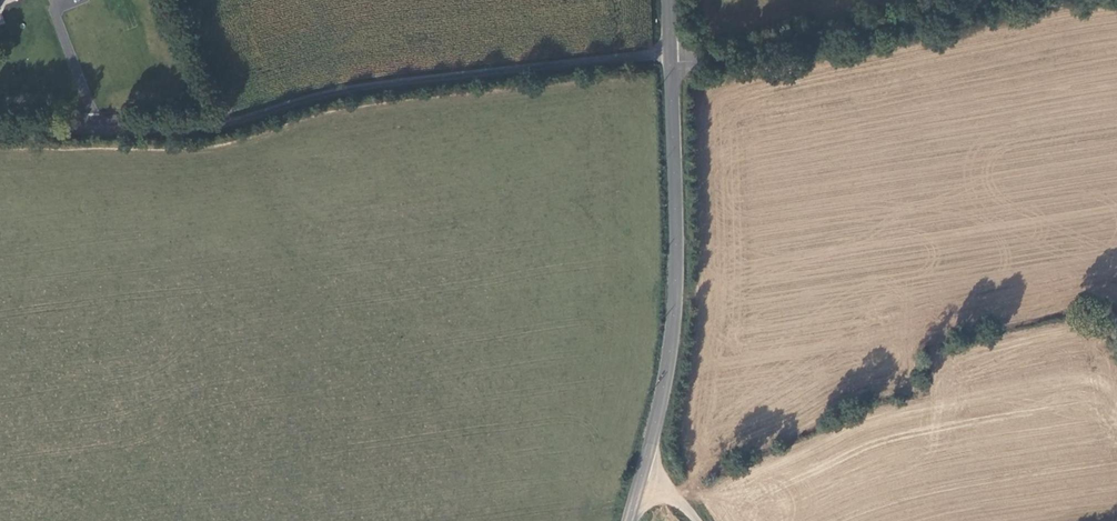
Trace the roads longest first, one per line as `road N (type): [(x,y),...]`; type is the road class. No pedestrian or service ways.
road 1 (unclassified): [(672,55),(324,94),(214,128),(0,136)]
road 2 (tertiary): [(642,476),(672,340),(672,55)]

